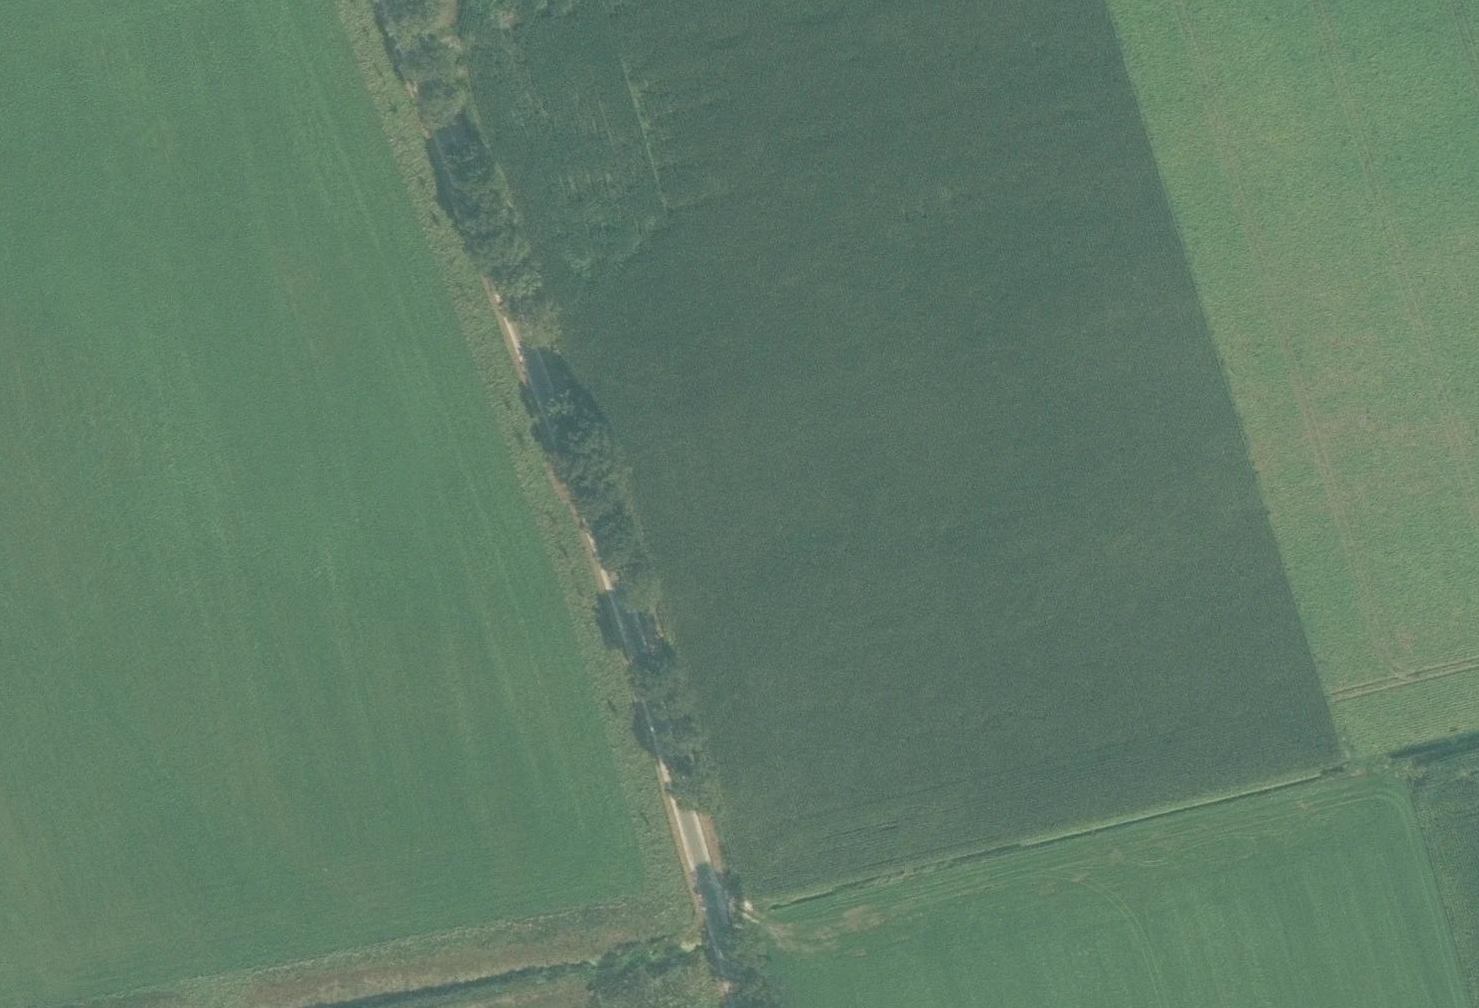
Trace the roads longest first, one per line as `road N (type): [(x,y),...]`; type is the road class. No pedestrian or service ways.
road 1 (tertiary): [(735,1007),(597,529),(391,0)]

